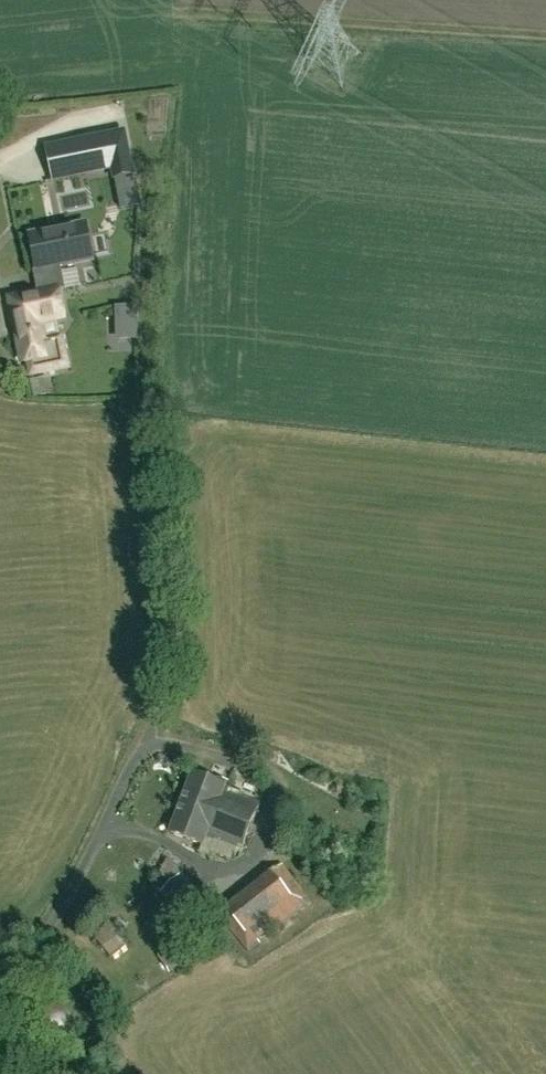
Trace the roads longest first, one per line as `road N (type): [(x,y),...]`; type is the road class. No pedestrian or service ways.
road 1 (track): [(545,35),(172,10)]

